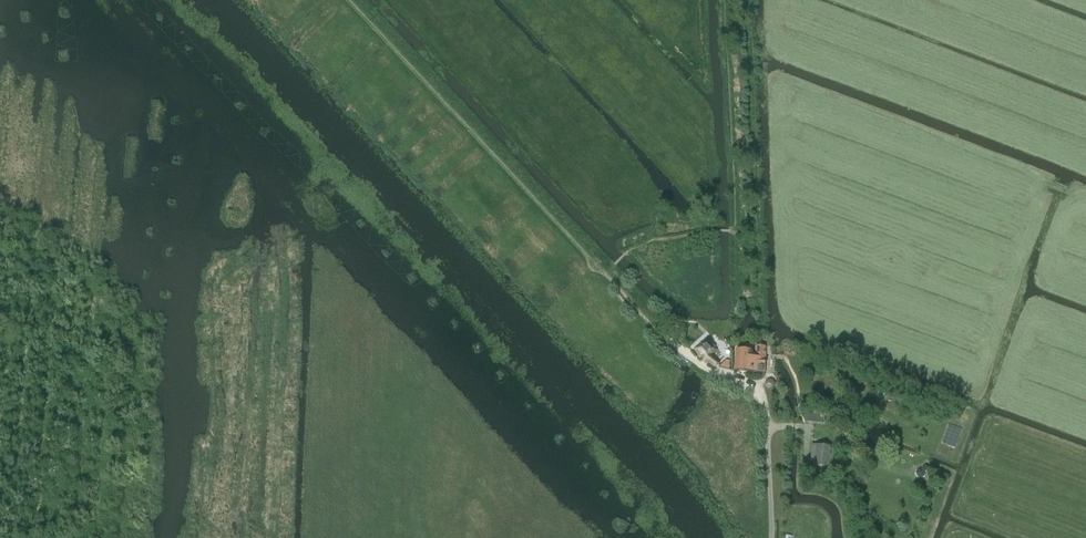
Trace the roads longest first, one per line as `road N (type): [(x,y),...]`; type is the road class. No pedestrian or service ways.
road 1 (track): [(606,273),(347,0)]
road 2 (track): [(735,231),(727,0)]
road 3 (unclassified): [(772,537),(767,417)]

